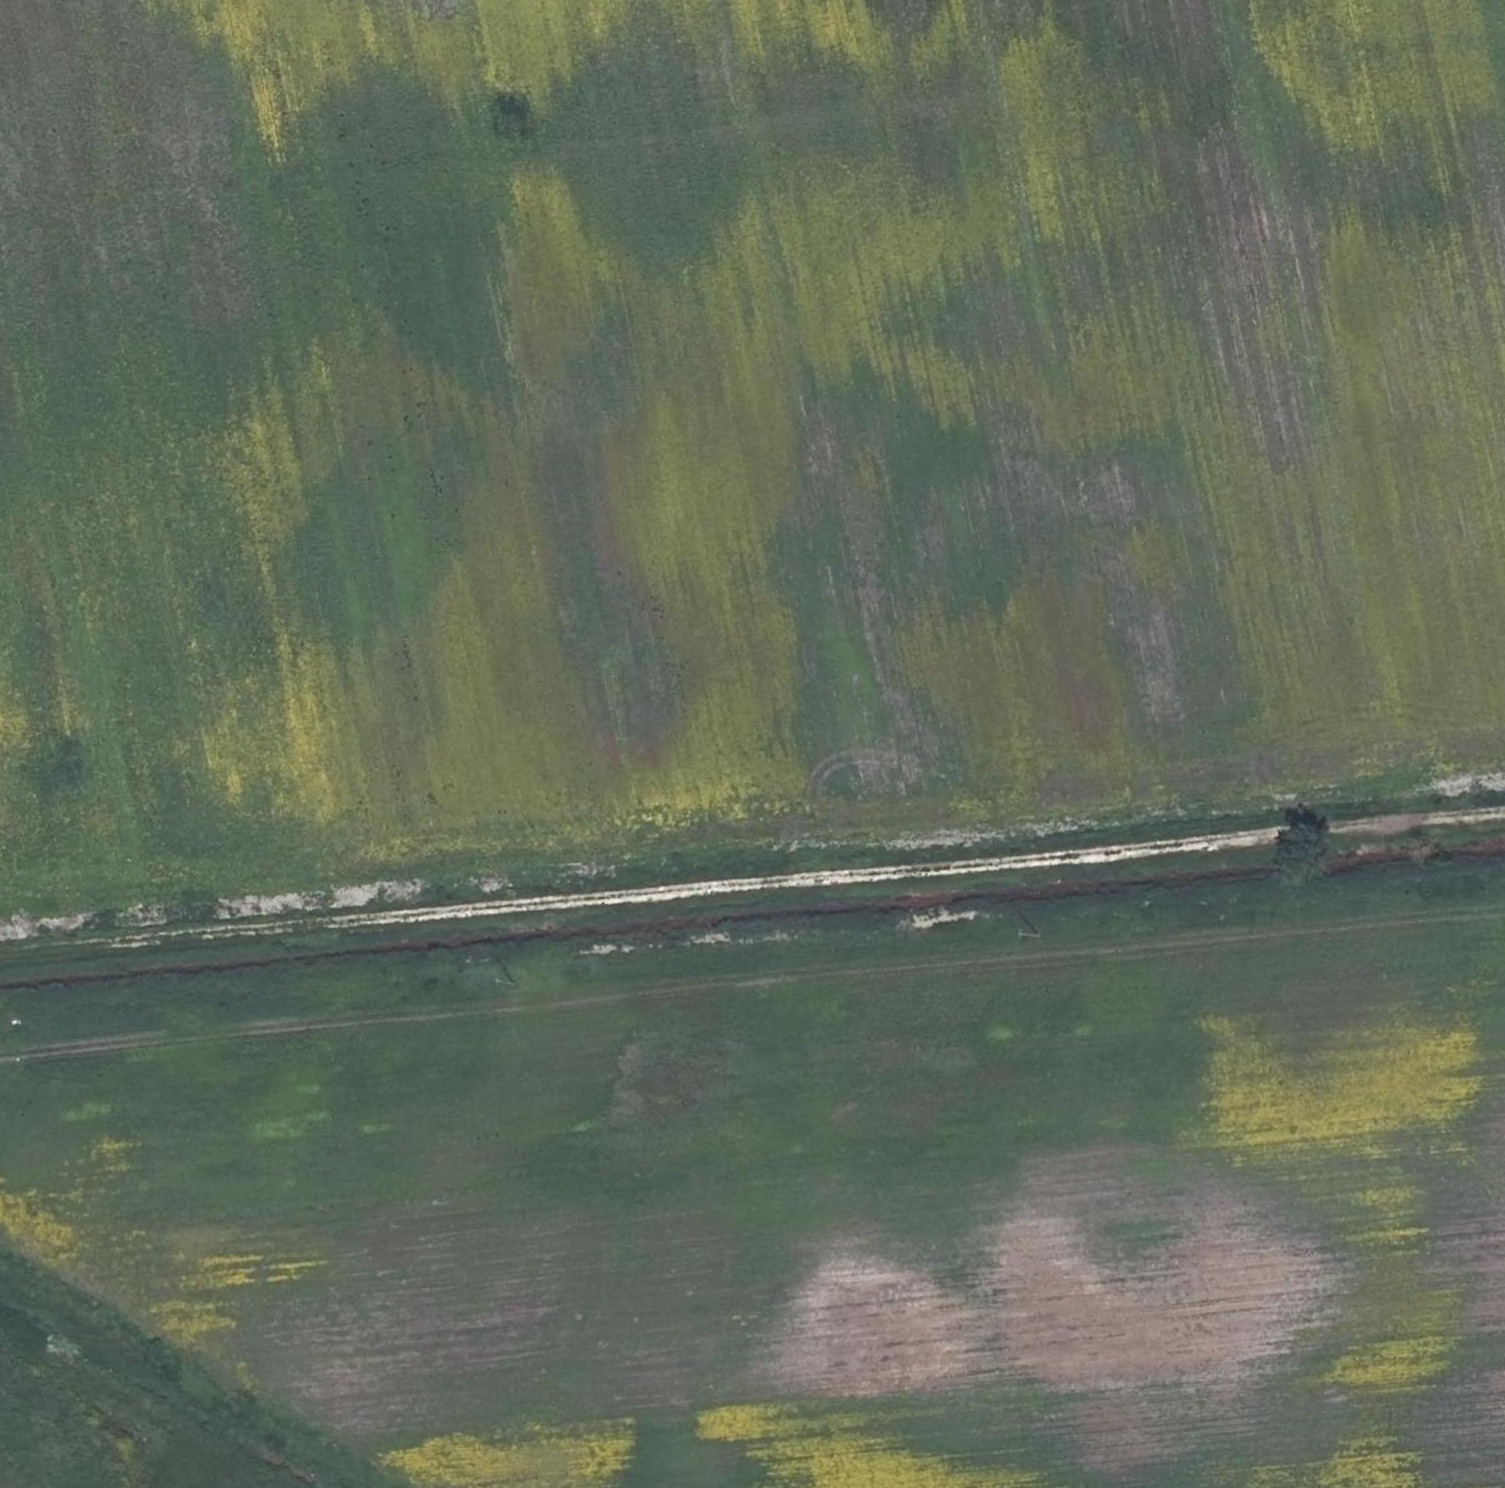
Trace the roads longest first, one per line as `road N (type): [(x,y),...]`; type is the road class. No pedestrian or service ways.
road 1 (track): [(1504,821),(0,957)]
road 2 (track): [(0,1274),(368,1487)]

